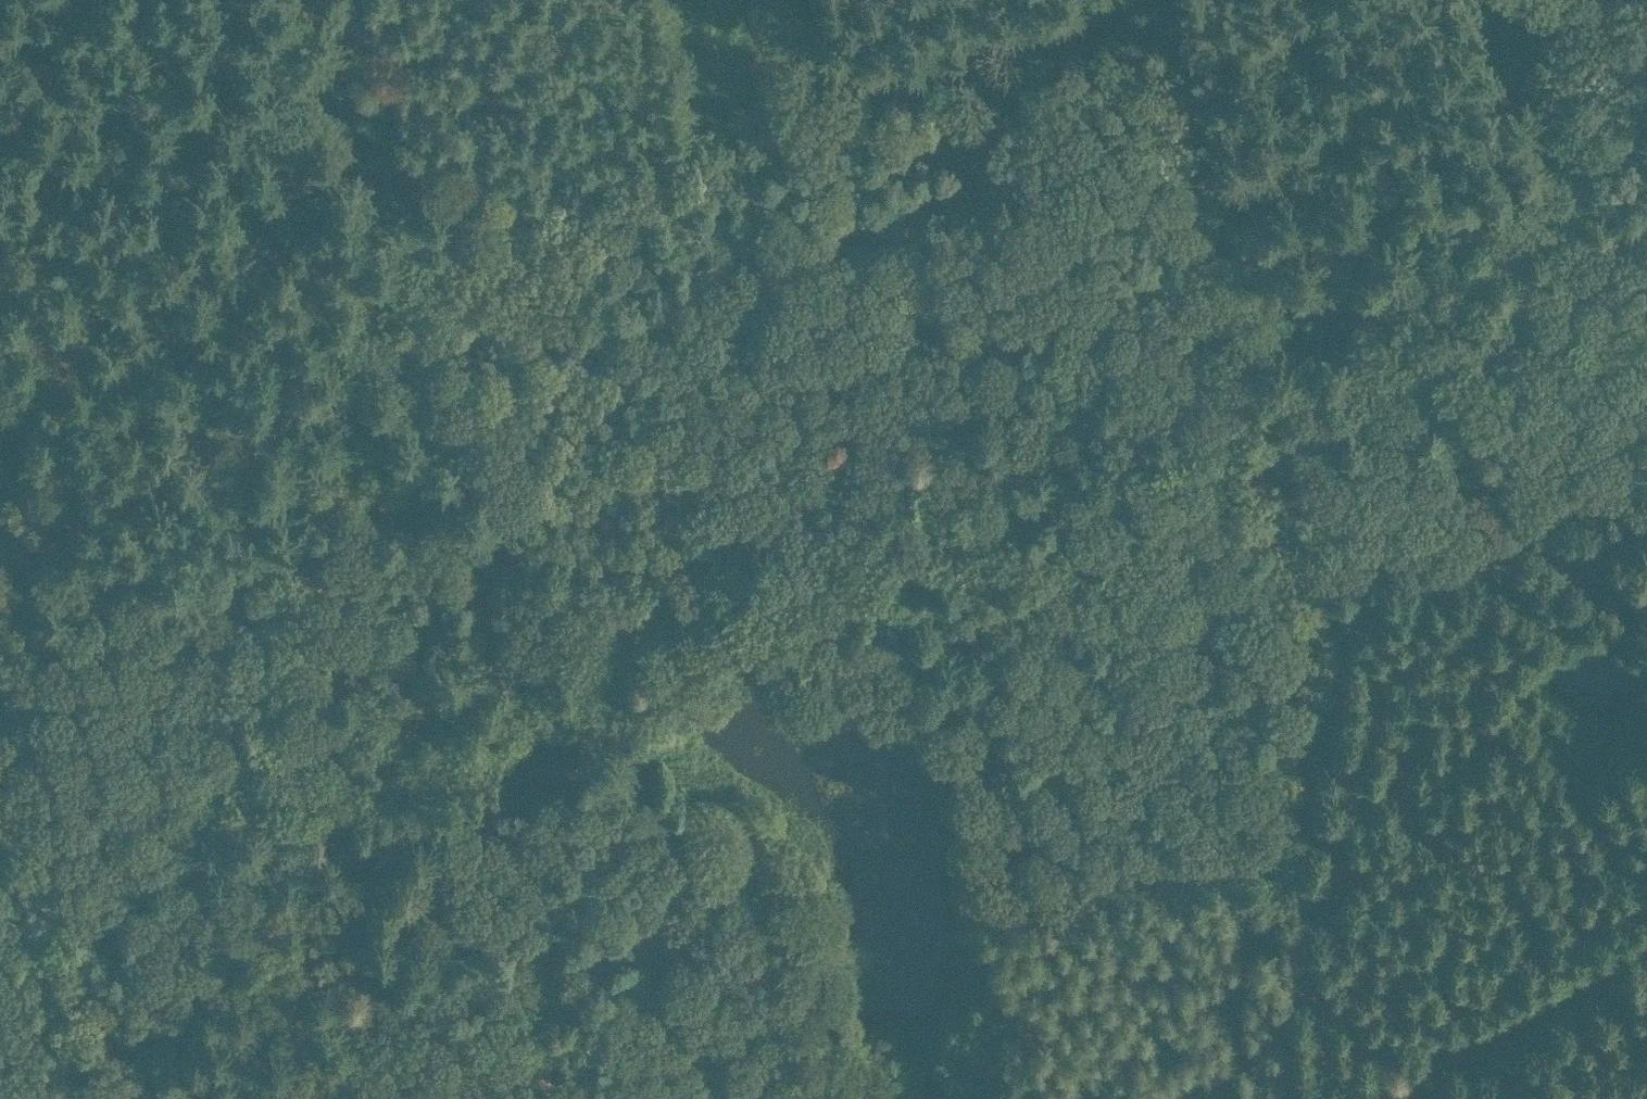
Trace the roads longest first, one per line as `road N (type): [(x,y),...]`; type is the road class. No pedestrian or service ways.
road 1 (track): [(1646,296),(599,645),(0,833)]
road 2 (track): [(1600,80),(1392,376)]
road 3 (track): [(1646,917),(1341,1098)]

